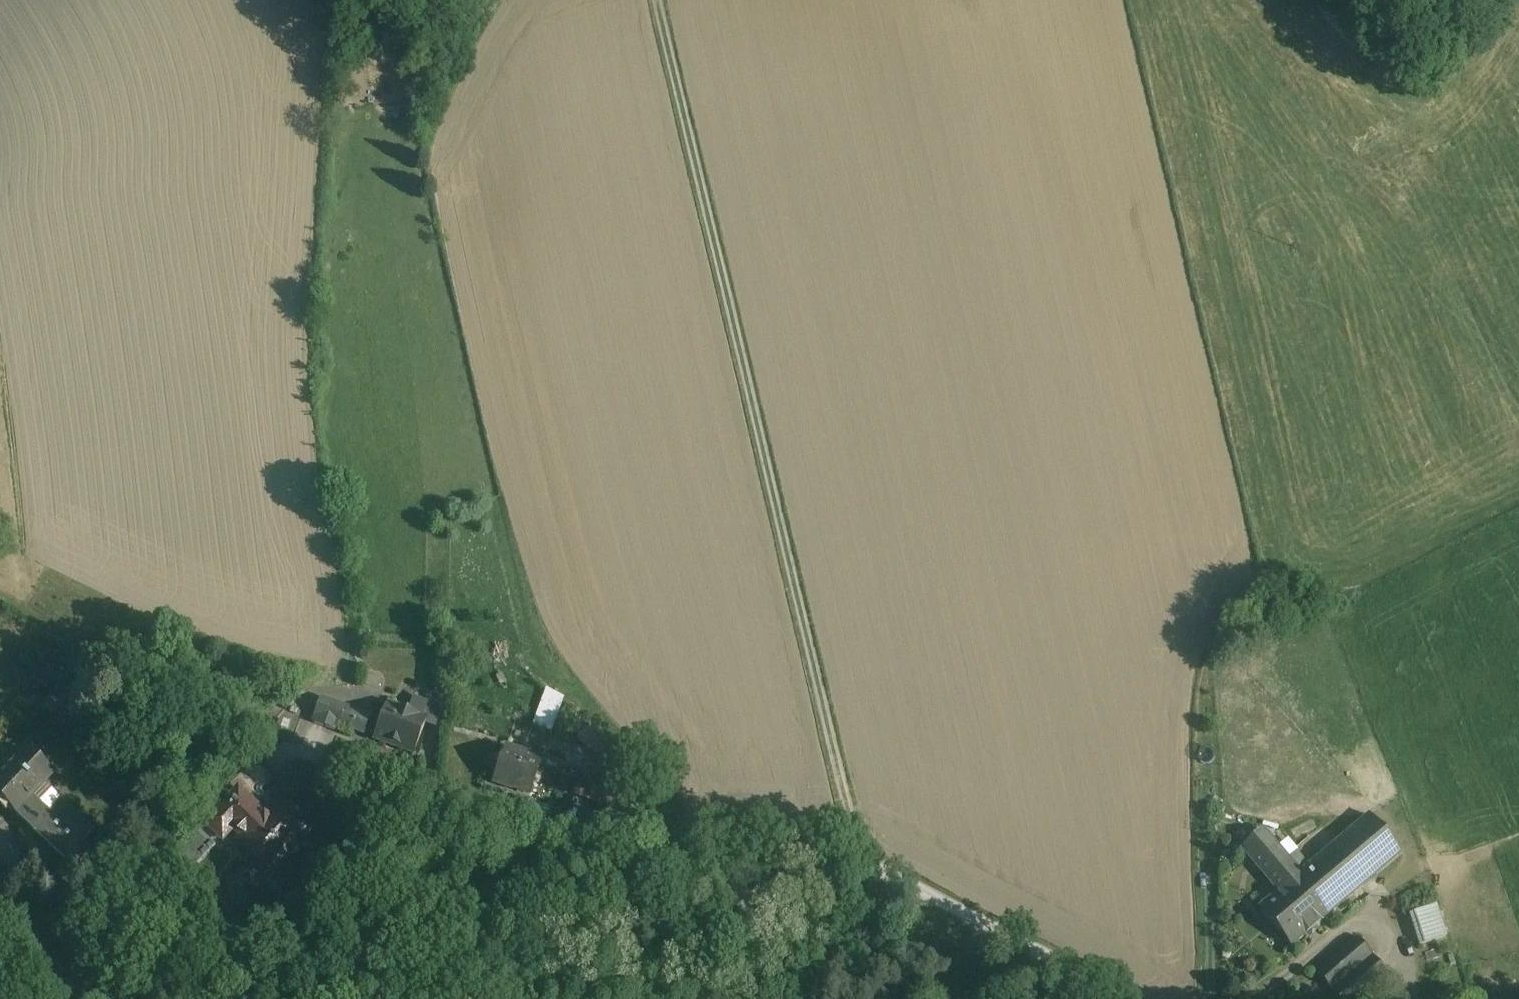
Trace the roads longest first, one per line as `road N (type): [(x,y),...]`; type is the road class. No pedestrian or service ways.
road 1 (secondary): [(0,919),(103,998)]

